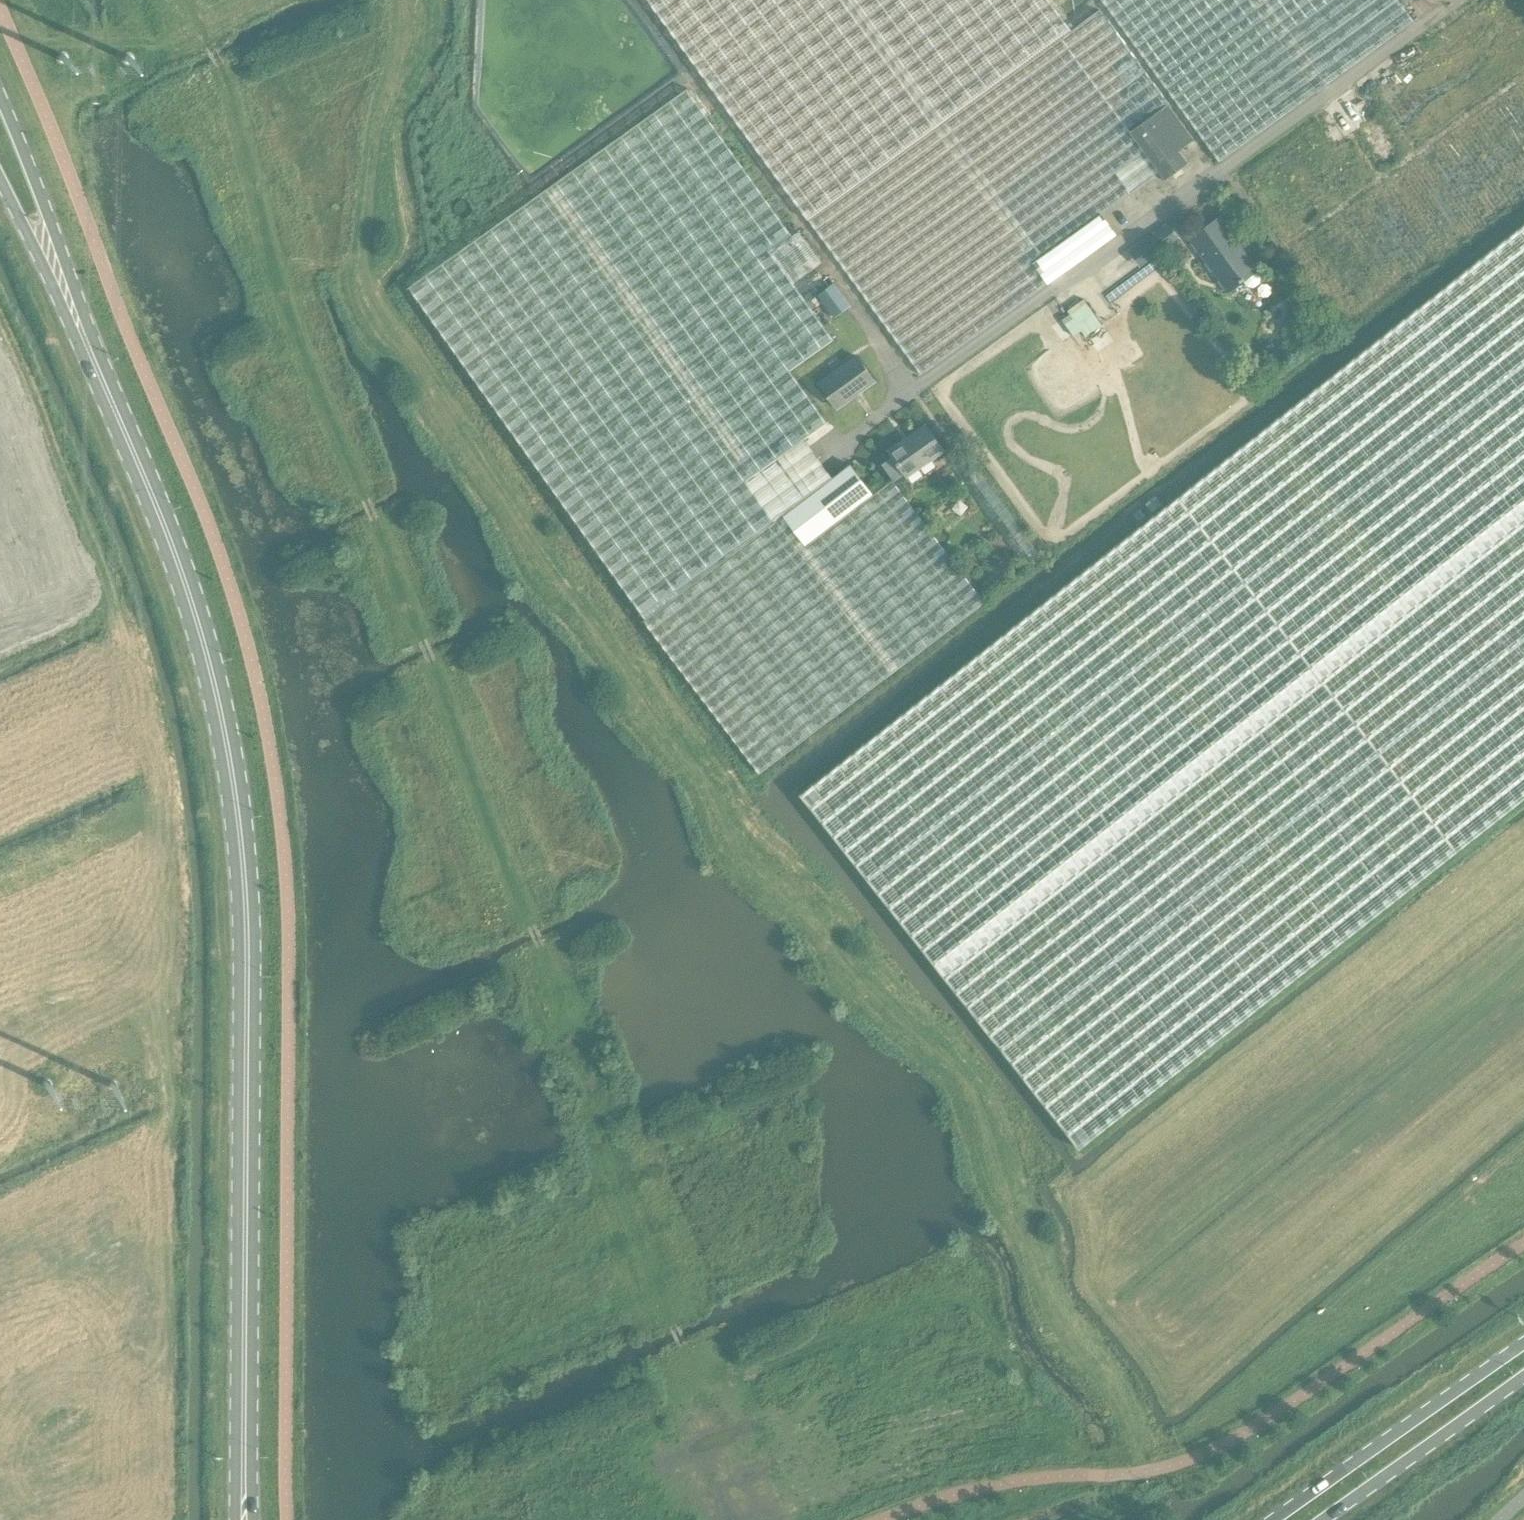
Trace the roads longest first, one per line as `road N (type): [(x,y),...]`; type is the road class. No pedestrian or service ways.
road 1 (track): [(683,1347),(585,1056),(423,639),(204,122),(203,99),(221,65),(184,0)]
road 2 (tertiary): [(55,267),(184,580),(233,778),(246,903),(245,1519)]
road 3 (unclassified): [(824,456),(1461,0)]
road 4 (primary): [(1523,1344),(1275,1519)]
road 5 (primary): [(1325,1519),(1523,1378)]
road 6 (tertiary): [(55,267),(43,203),(0,101)]

